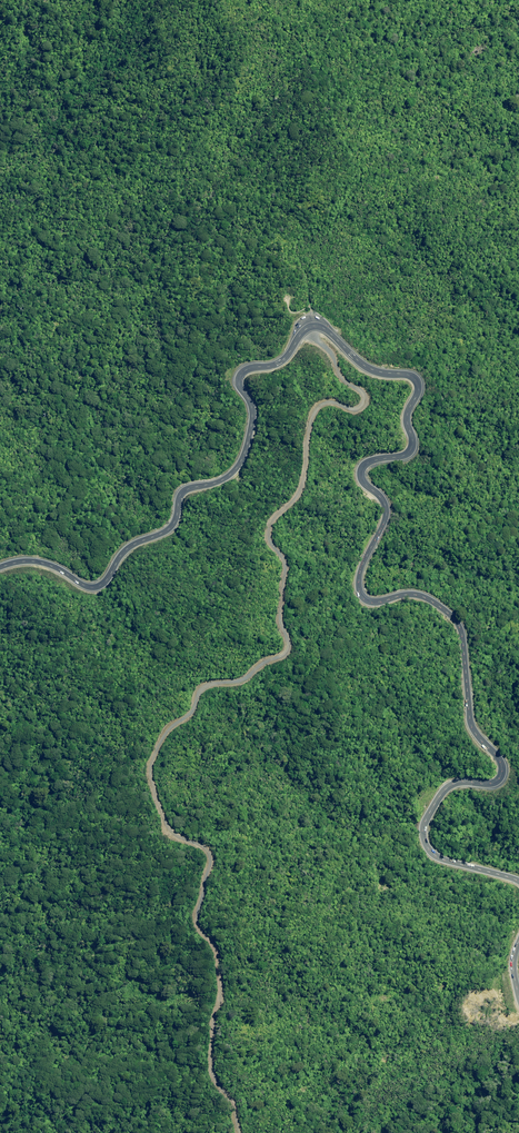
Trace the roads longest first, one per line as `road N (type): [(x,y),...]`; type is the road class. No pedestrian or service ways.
road 1 (primary): [(0,567),(31,560),(93,587),(106,580),(129,547),(173,526),(186,489),(235,470),(253,416),(240,377),(281,361),(310,326),(324,325),(369,367),(416,377),(411,451),(362,472),(387,517),(360,589),(369,601),(427,597),(458,621),(471,725),(502,762),(503,778),(492,785),(454,782),(422,832),(435,855),(518,881)]
road 2 (track): [(305,329),(364,400),(355,409),(328,403),(315,412),(300,490),(271,526),(285,567),(288,648),(244,678),(204,686),(152,764),(168,825),(209,854),(198,911),(219,961),(212,1056),(240,1132)]

